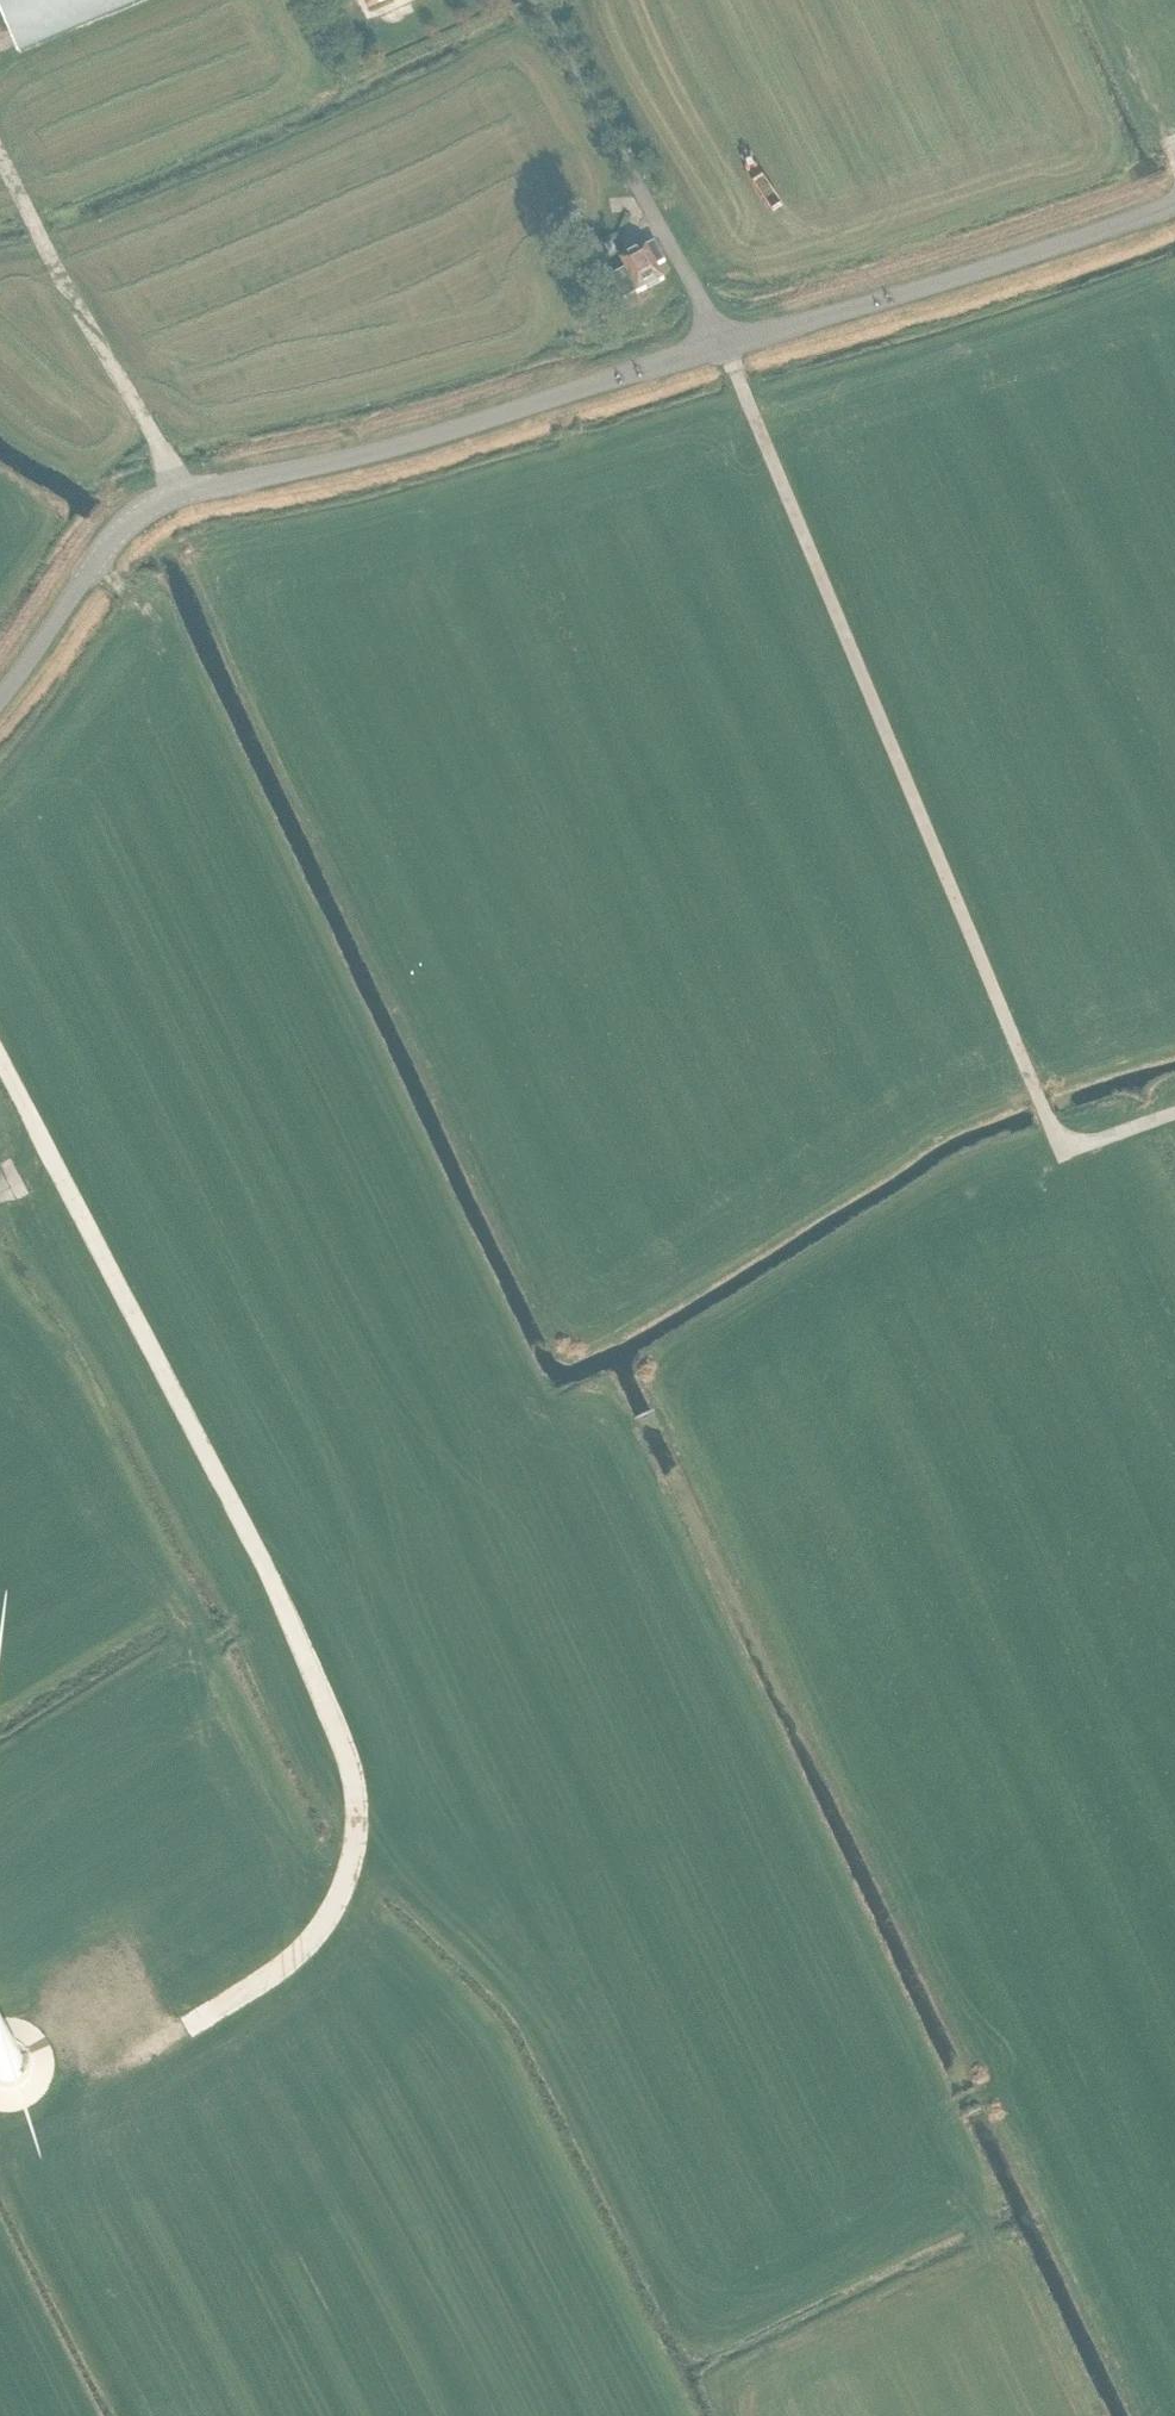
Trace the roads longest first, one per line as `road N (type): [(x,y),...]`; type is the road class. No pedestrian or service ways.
road 1 (unclassified): [(0,700),(100,556),(144,512),(182,494),(397,448),(1174,203)]
road 2 (track): [(0,154),(182,494)]

